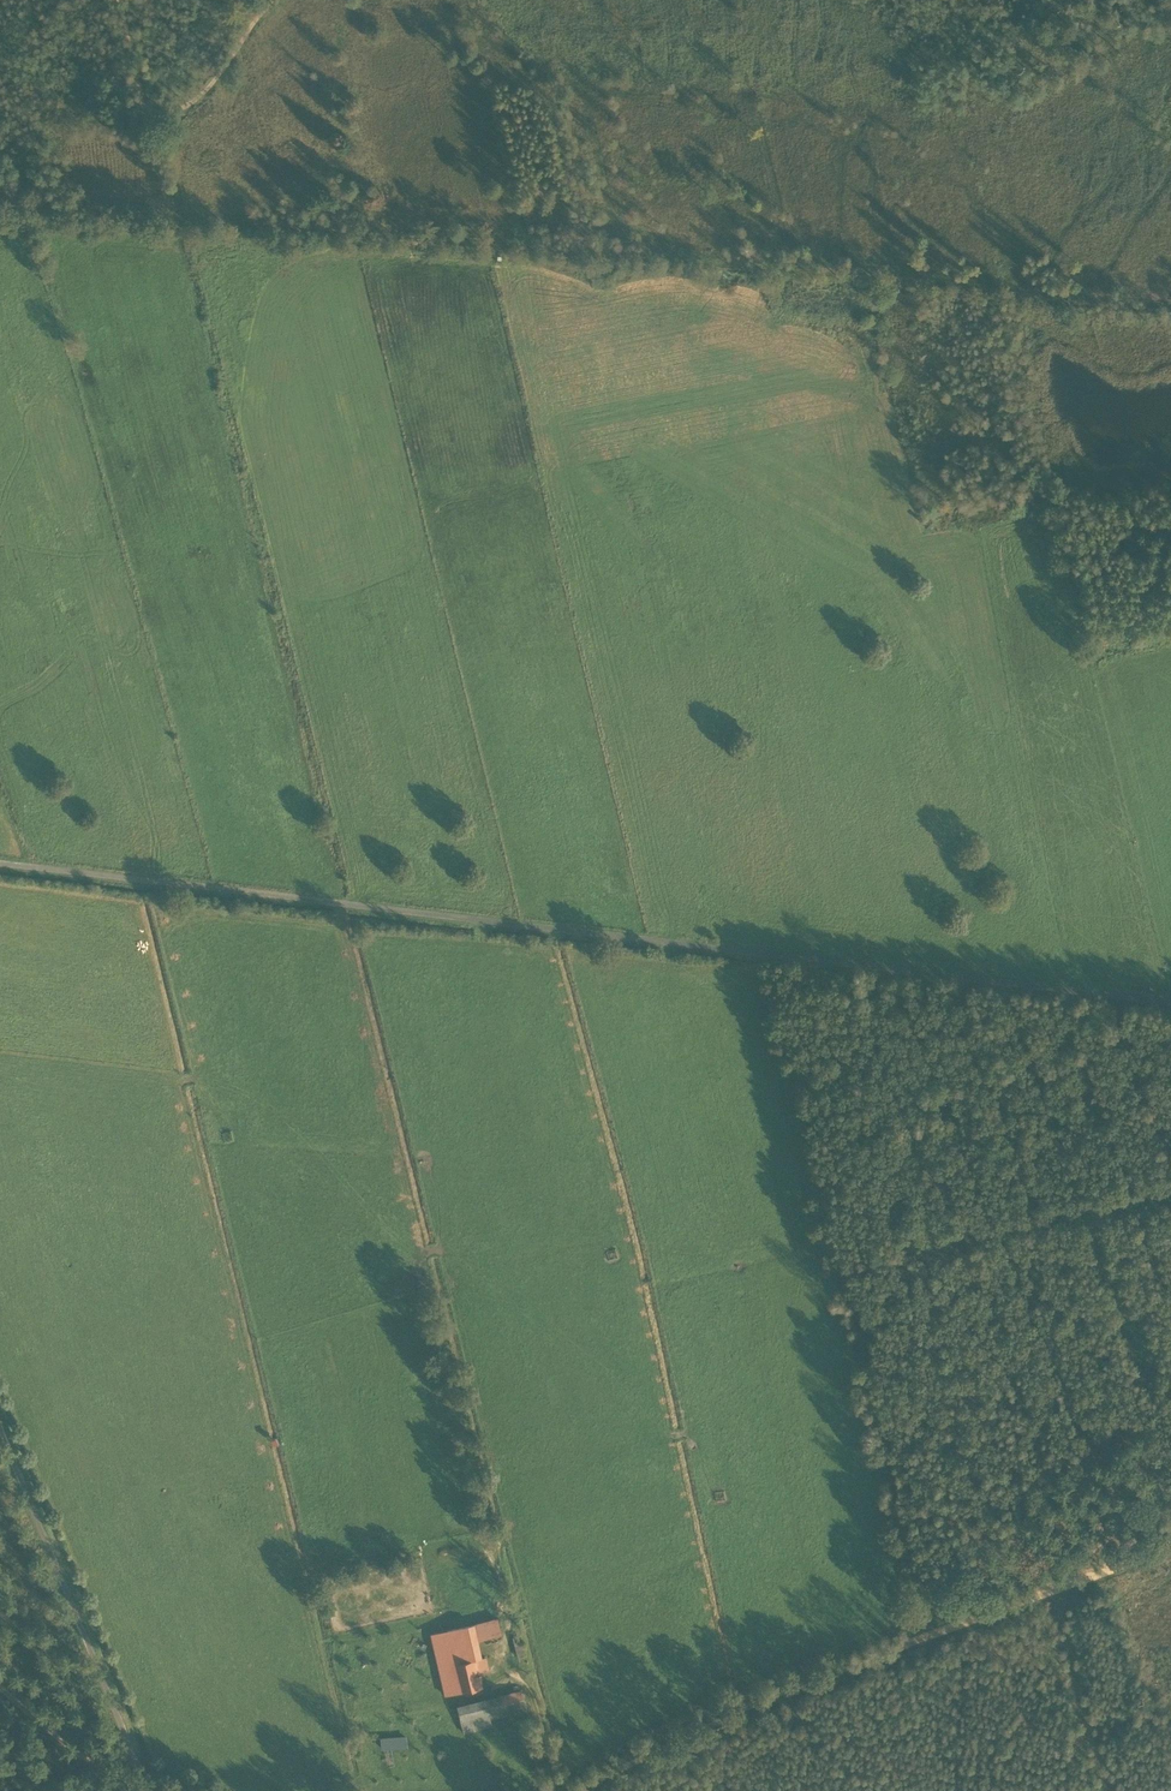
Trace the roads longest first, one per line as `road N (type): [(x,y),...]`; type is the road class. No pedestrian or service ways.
road 1 (track): [(1170,999),(0,861)]
road 2 (track): [(1170,1548),(973,1624),(812,1675),(594,1775)]
road 3 (track): [(141,1775),(0,1430)]
road 4 (track): [(170,218),(527,247)]
road 5 (track): [(470,0),(527,247)]
road 6 (track): [(277,0),(202,100),(170,117),(147,113)]
road 7 (track): [(0,205),(170,218)]
road 8 (track): [(0,1686),(87,1758),(141,1775)]

